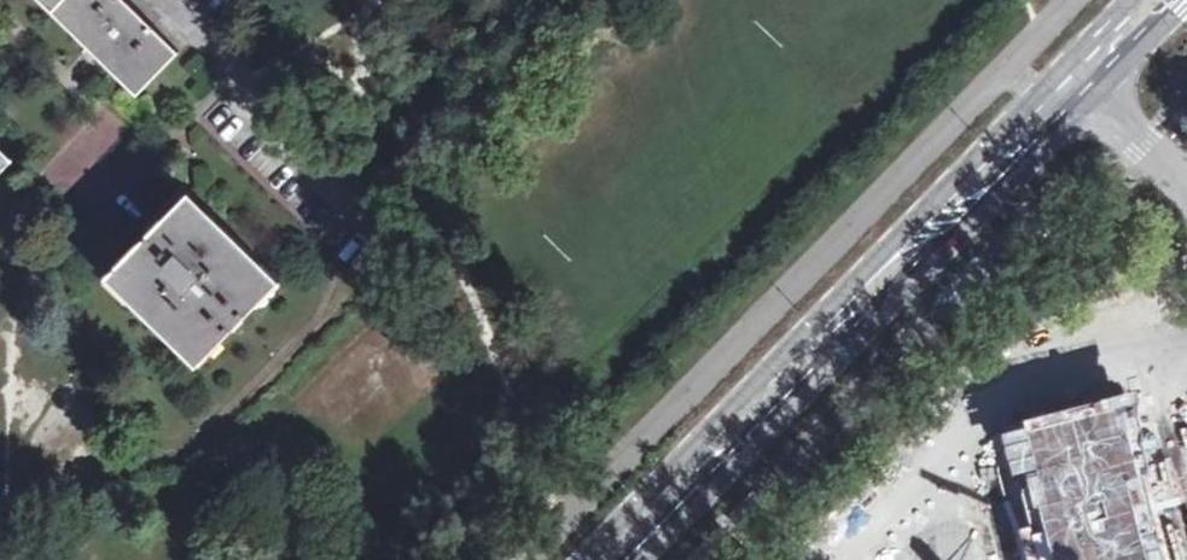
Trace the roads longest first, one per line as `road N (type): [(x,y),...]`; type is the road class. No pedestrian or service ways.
road 1 (primary): [(1060,65),(588,559)]
road 2 (primary): [(639,559),(1092,94)]
road 3 (residential): [(845,559),(1034,388),(1176,324)]
road 4 (primary): [(1092,94),(1185,0)]
road 5 (unclassified): [(1092,94),(1186,169)]

